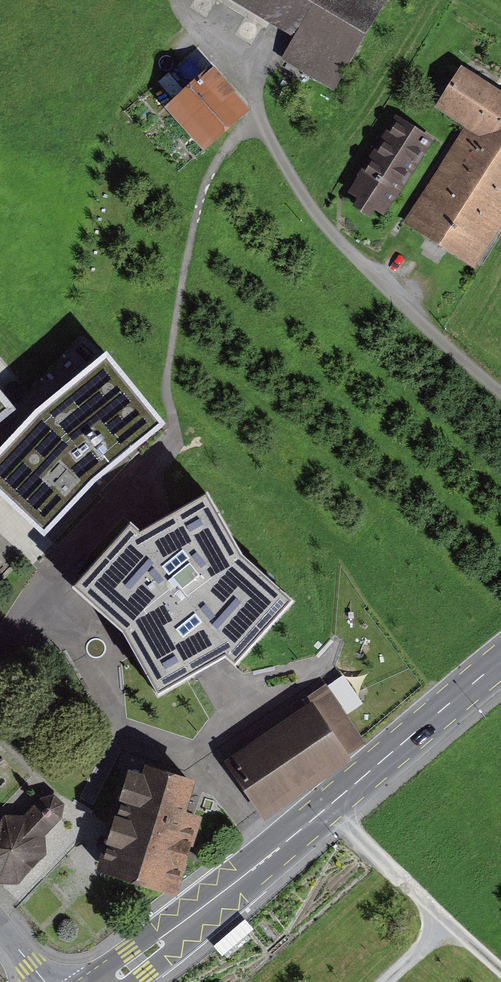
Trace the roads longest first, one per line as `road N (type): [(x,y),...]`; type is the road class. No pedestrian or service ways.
road 1 (secondary): [(105,981),(500,661)]
road 2 (track): [(165,389),(204,192),(223,152),(265,121)]

